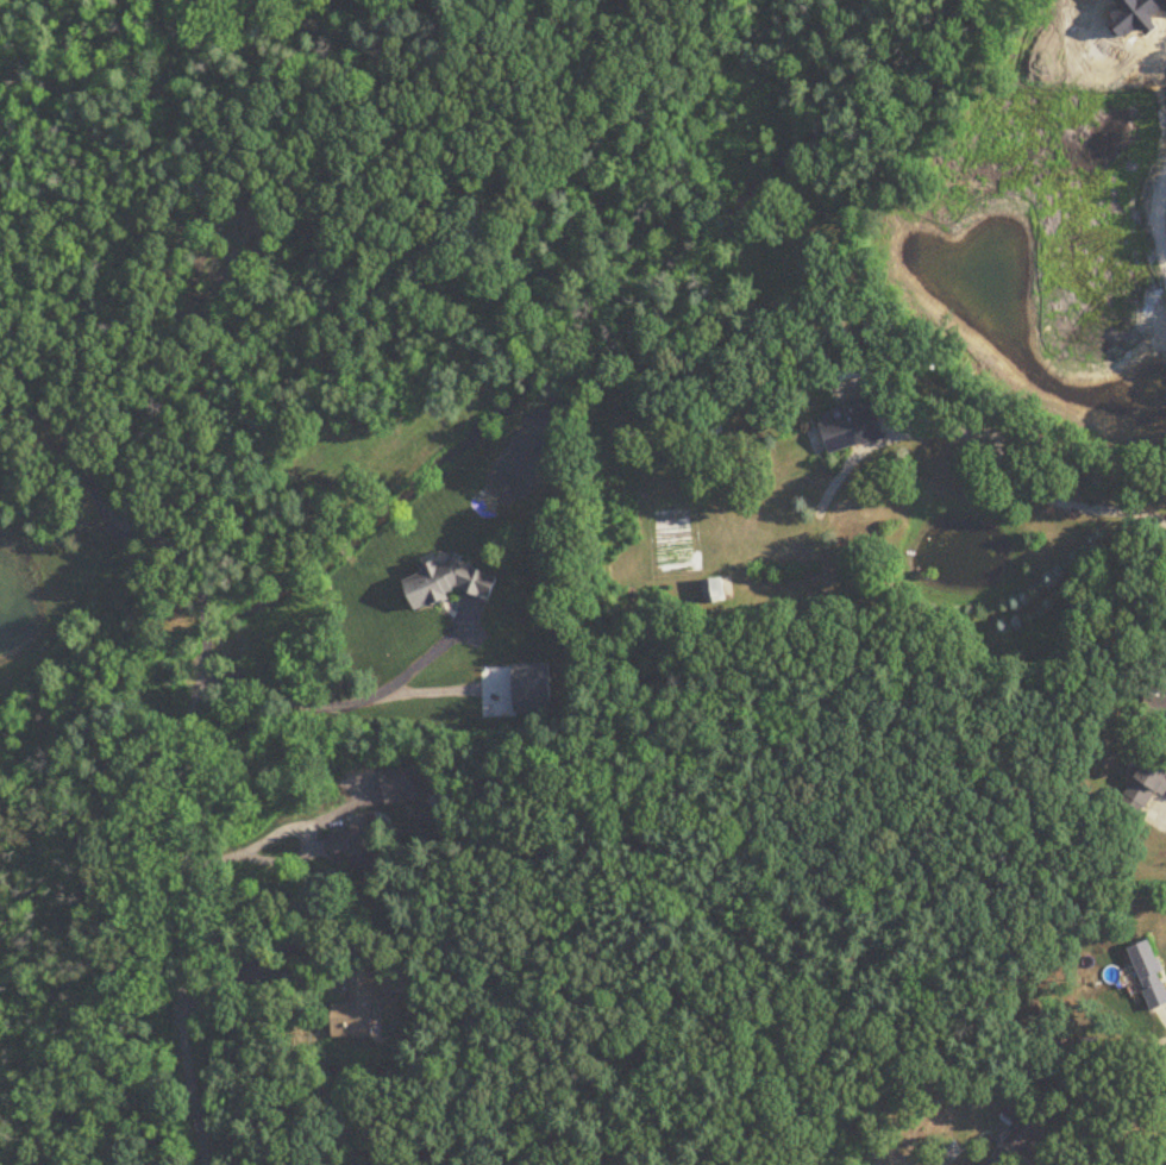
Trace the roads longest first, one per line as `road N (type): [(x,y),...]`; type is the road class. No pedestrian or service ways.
road 1 (residential): [(205,1164),(183,870),(186,751),(208,664),(200,578),(183,547),(113,525),(62,413)]

